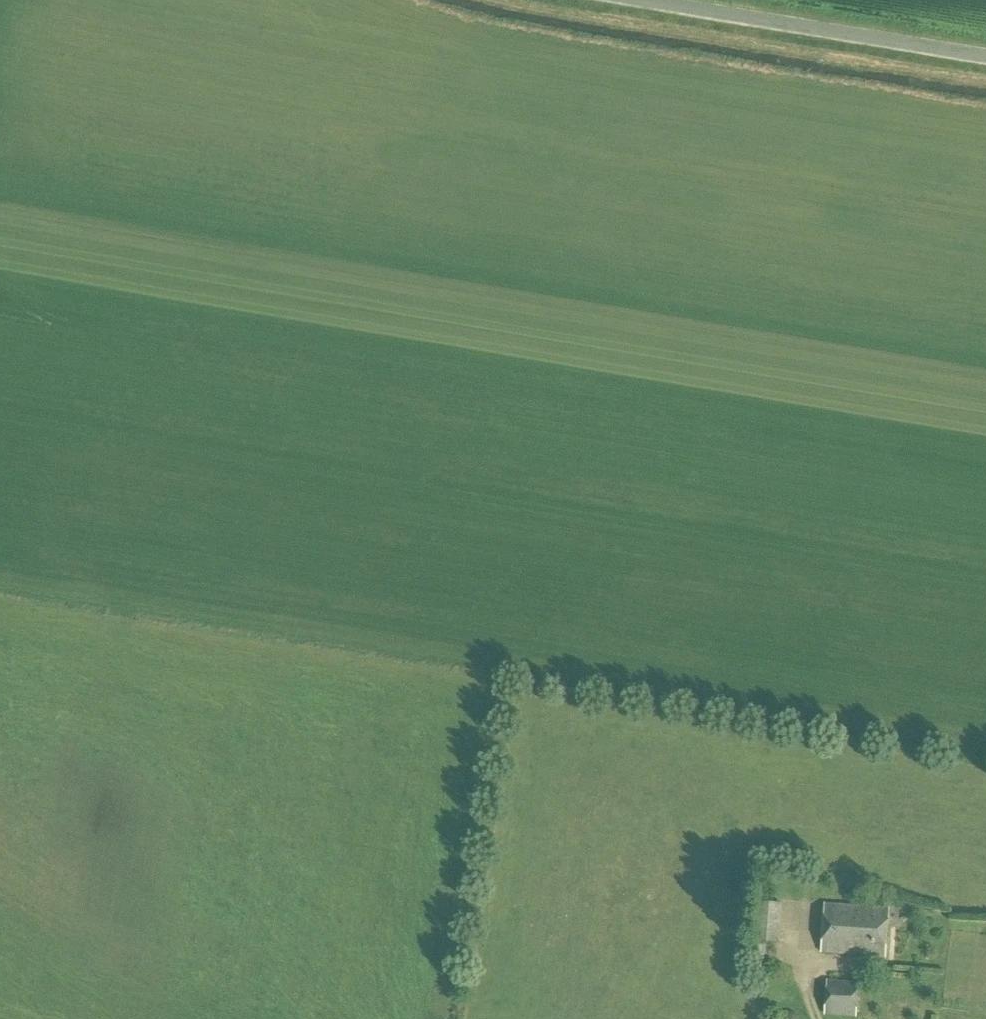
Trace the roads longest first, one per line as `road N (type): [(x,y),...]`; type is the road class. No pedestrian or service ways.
road 1 (unclassified): [(985,57),(640,0)]

